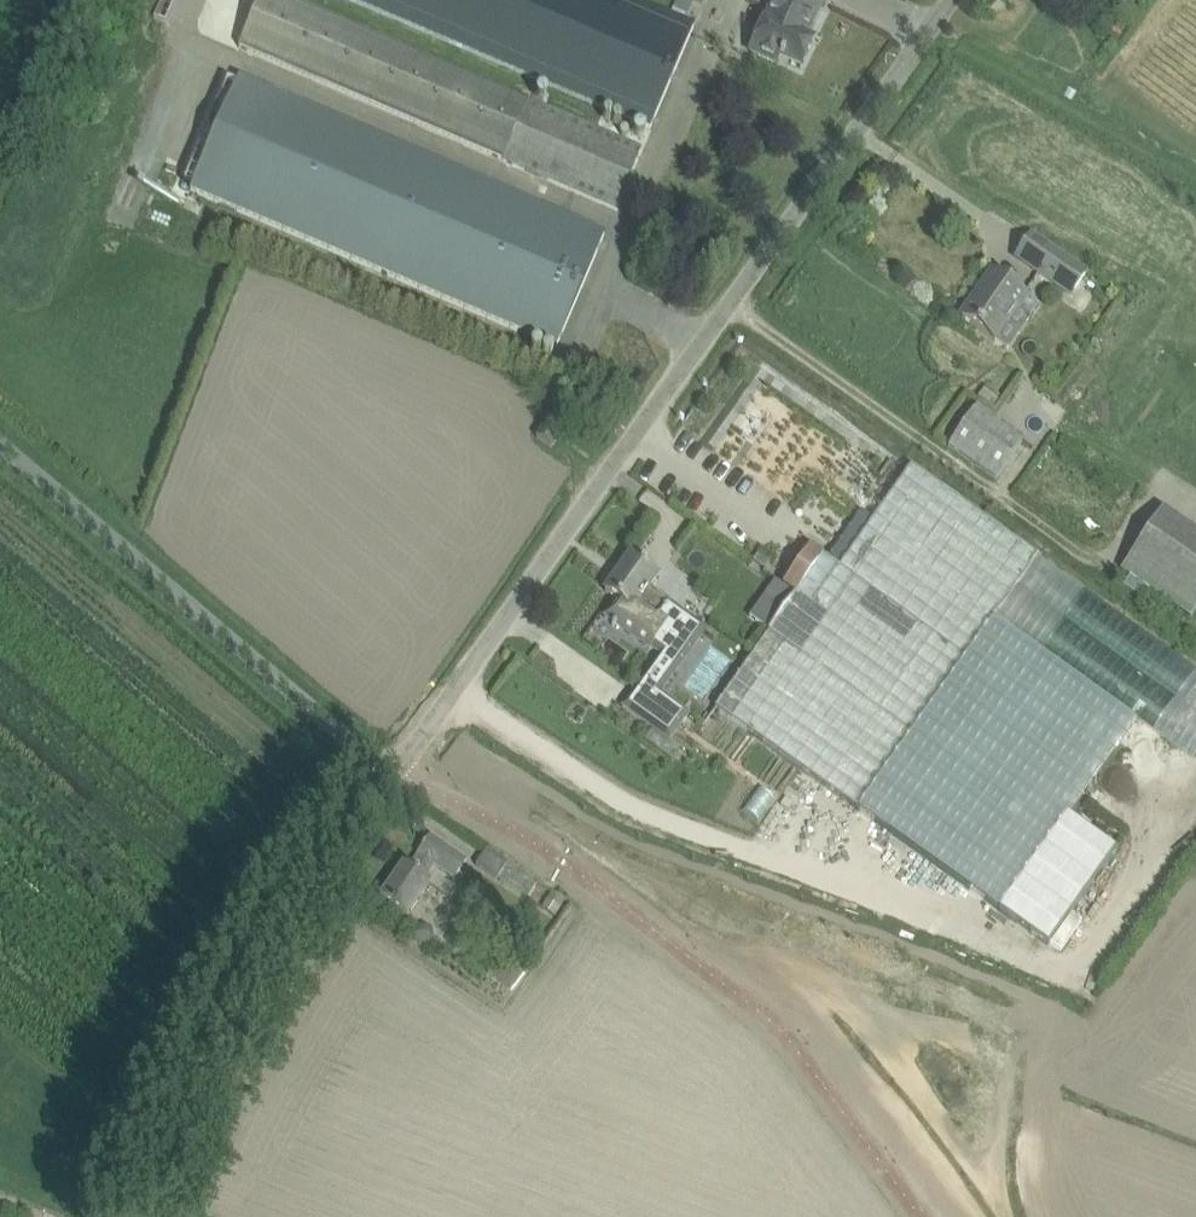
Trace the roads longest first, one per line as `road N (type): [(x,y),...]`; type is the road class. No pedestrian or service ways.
road 1 (unclassified): [(396,772),(951,0)]
road 2 (unclassified): [(396,772),(0,445)]
road 3 (unclassified): [(142,1216),(212,1051),(396,772)]

